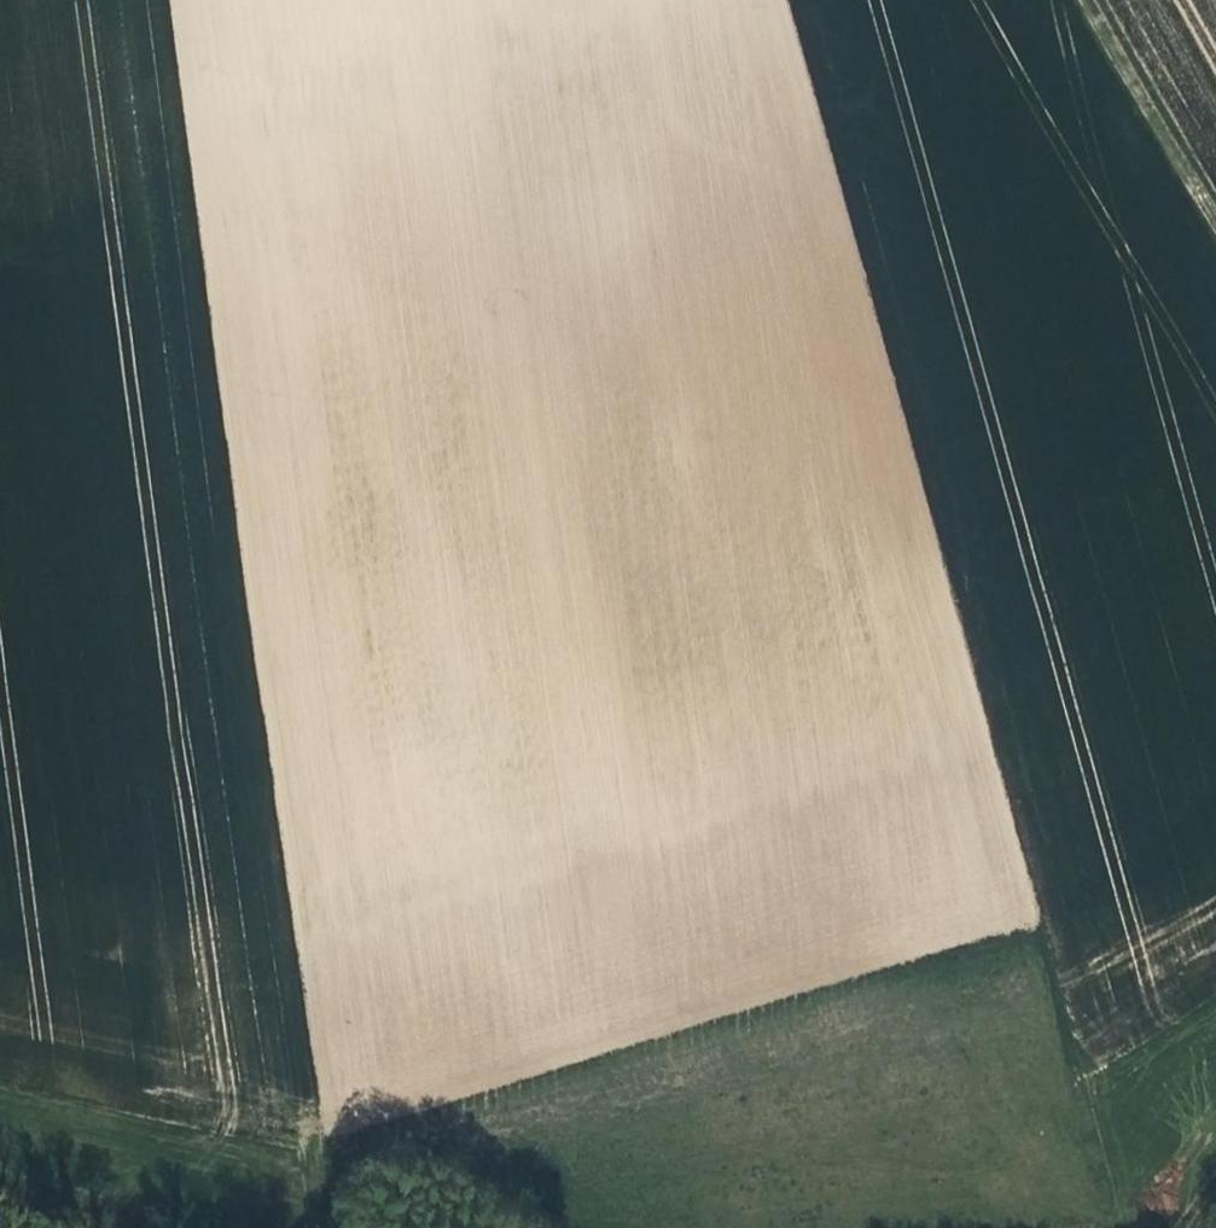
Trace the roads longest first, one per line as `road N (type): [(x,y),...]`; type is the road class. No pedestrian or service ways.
road 1 (track): [(1215,220),(1088,0)]

